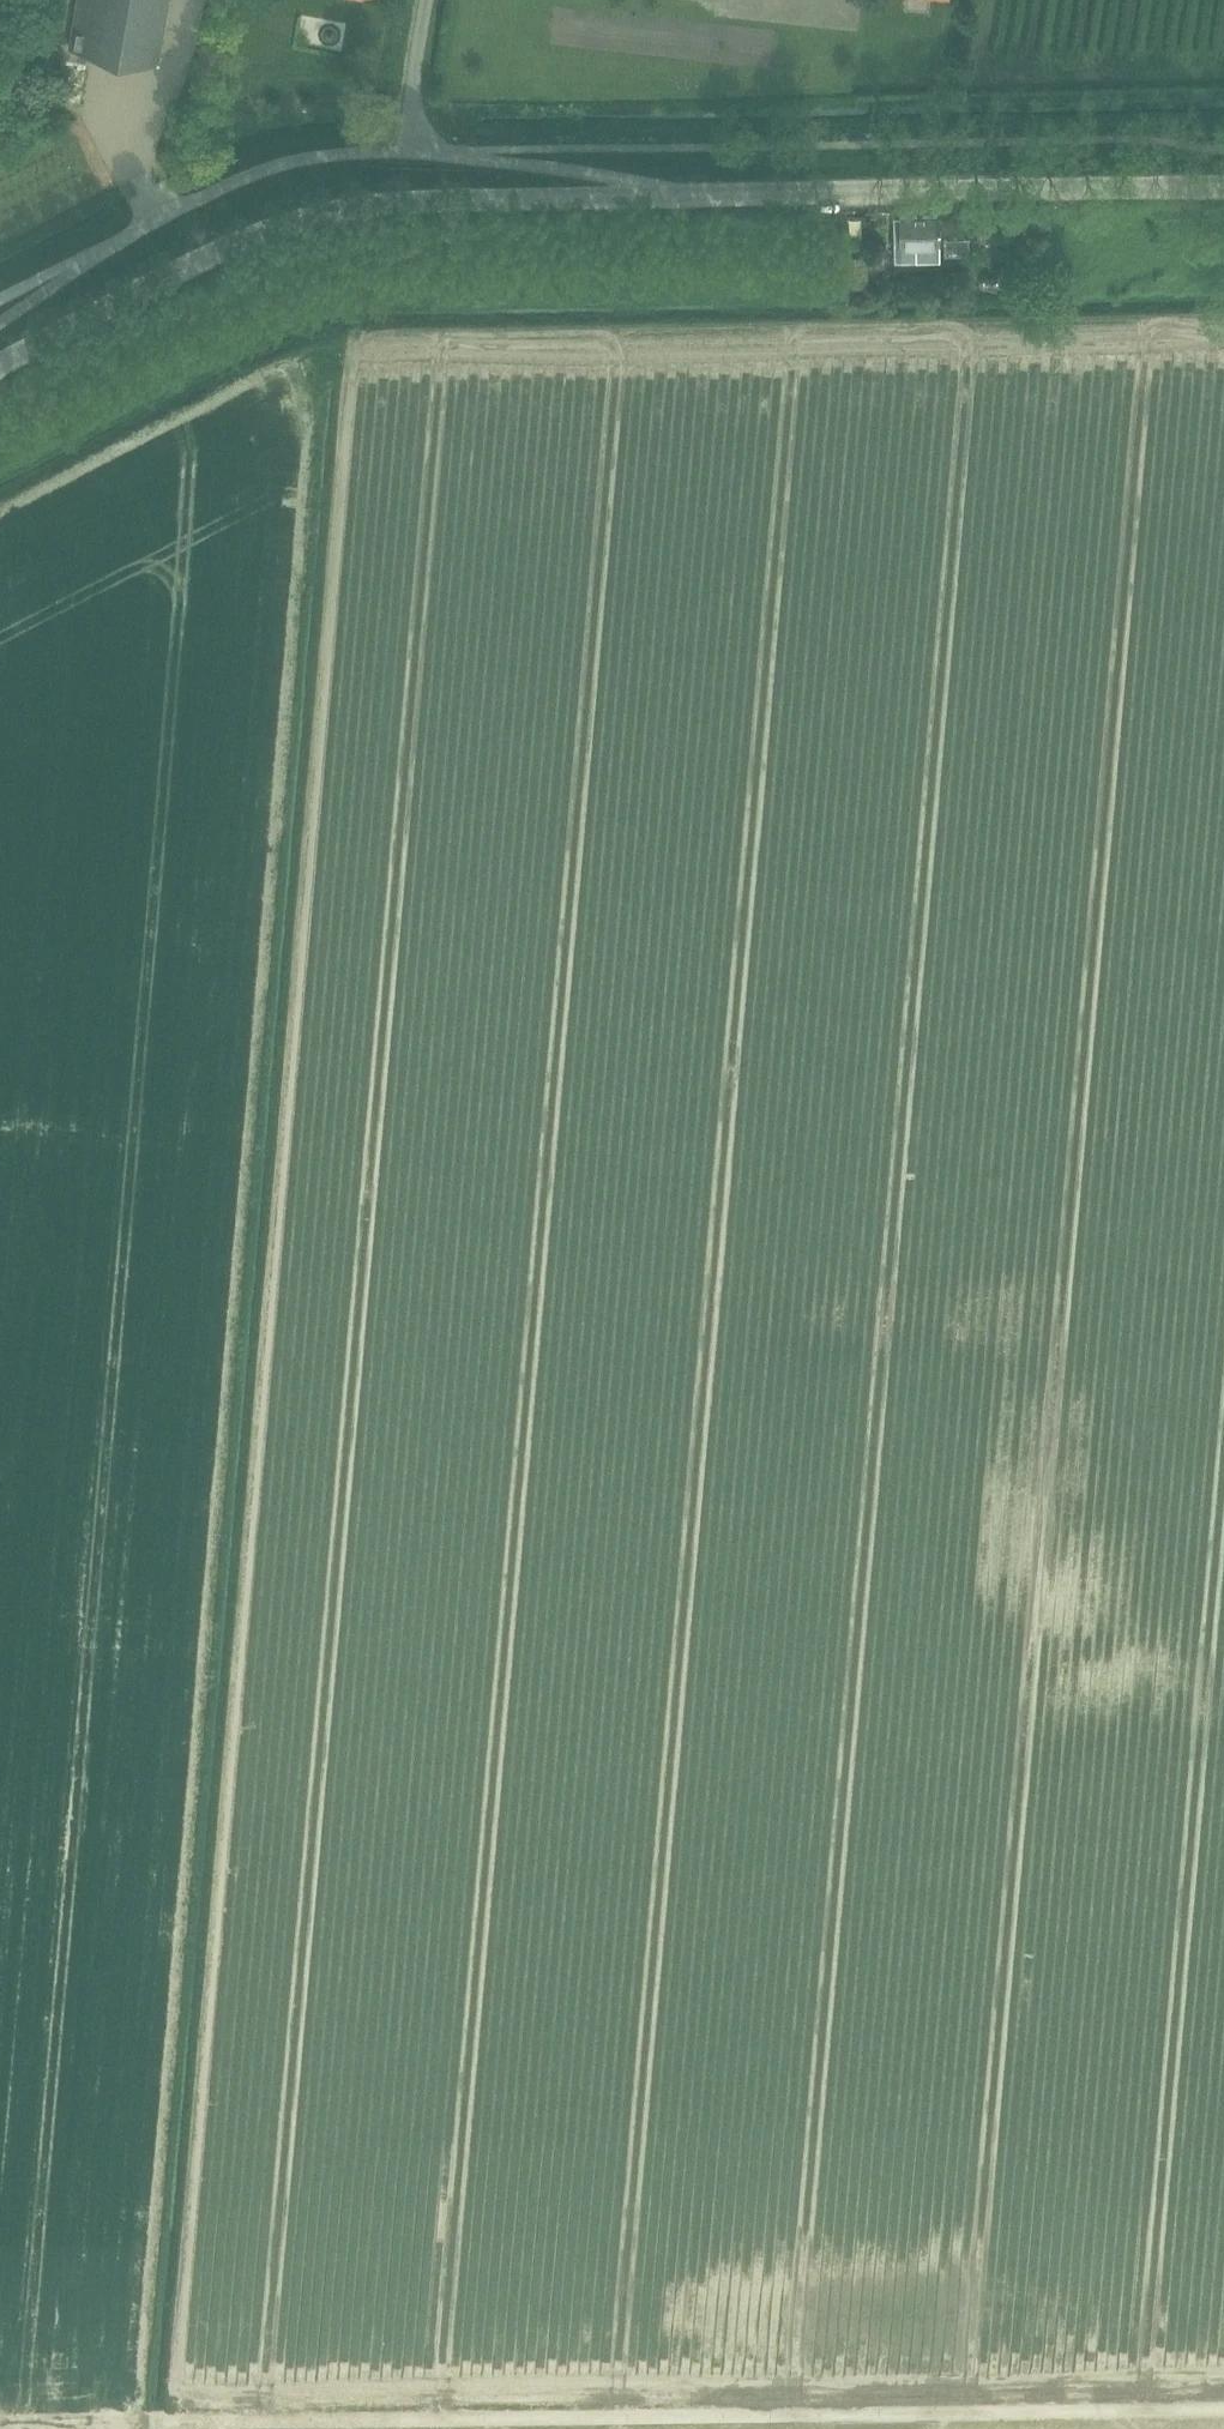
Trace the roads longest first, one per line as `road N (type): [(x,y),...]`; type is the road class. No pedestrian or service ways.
road 1 (tertiary): [(0,367),(291,210),(1223,192)]
road 2 (track): [(170,2421),(1223,2407)]

